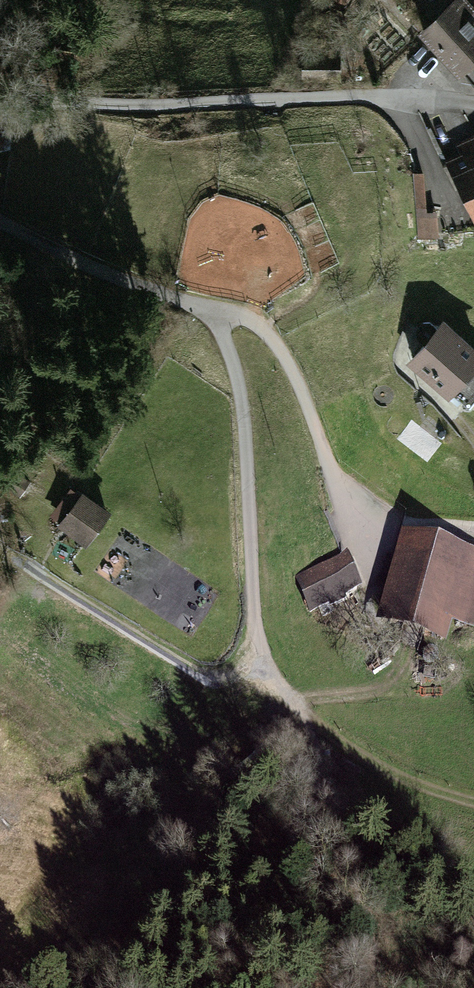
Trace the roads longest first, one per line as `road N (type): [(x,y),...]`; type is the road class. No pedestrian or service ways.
road 1 (track): [(0,558),(199,670),(270,673),(337,742),(419,784),(473,800)]
road 2 (track): [(365,987),(372,947),(305,712)]

